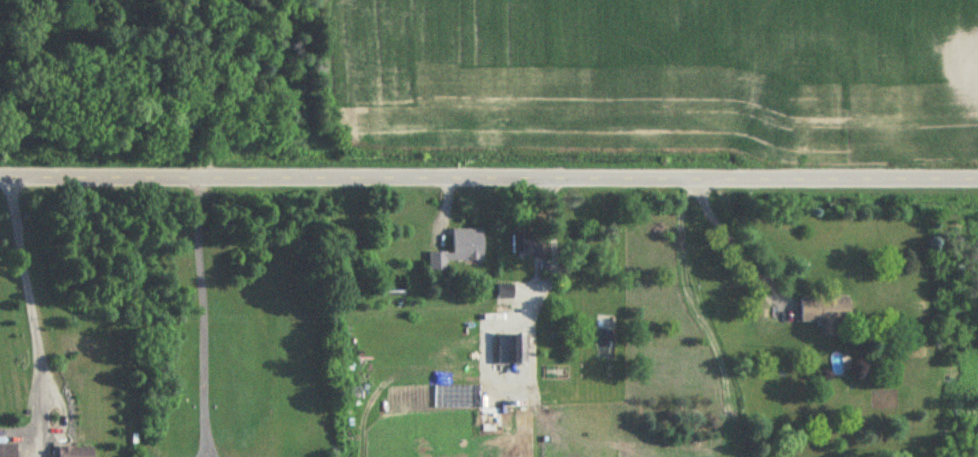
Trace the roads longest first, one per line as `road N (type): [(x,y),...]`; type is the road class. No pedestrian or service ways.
road 1 (residential): [(0,172),(977,175)]

